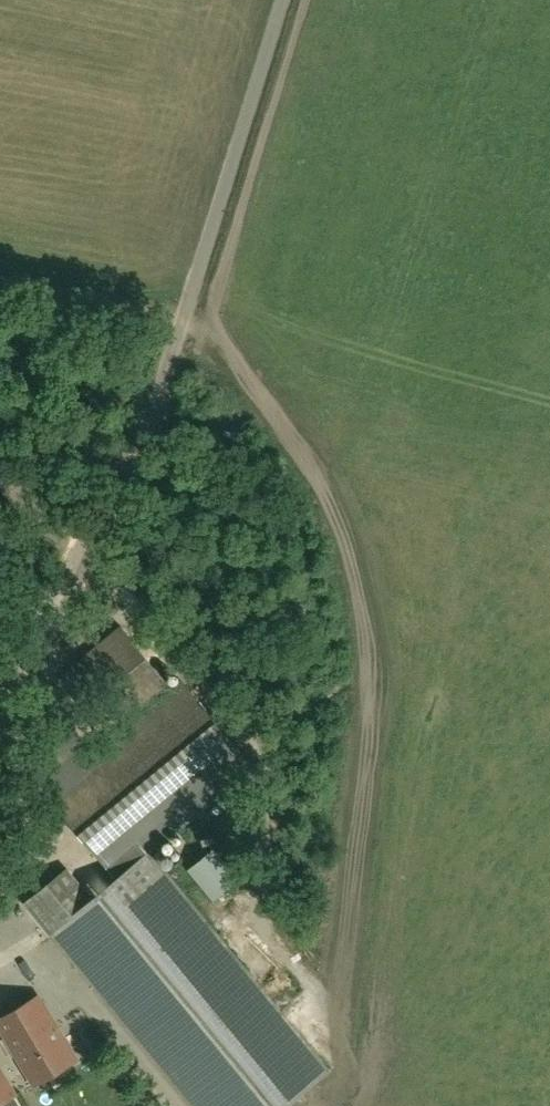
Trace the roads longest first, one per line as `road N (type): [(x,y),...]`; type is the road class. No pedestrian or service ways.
road 1 (unclassified): [(0,746),(180,324),(283,0)]
road 2 (track): [(87,553),(21,491),(0,426)]

